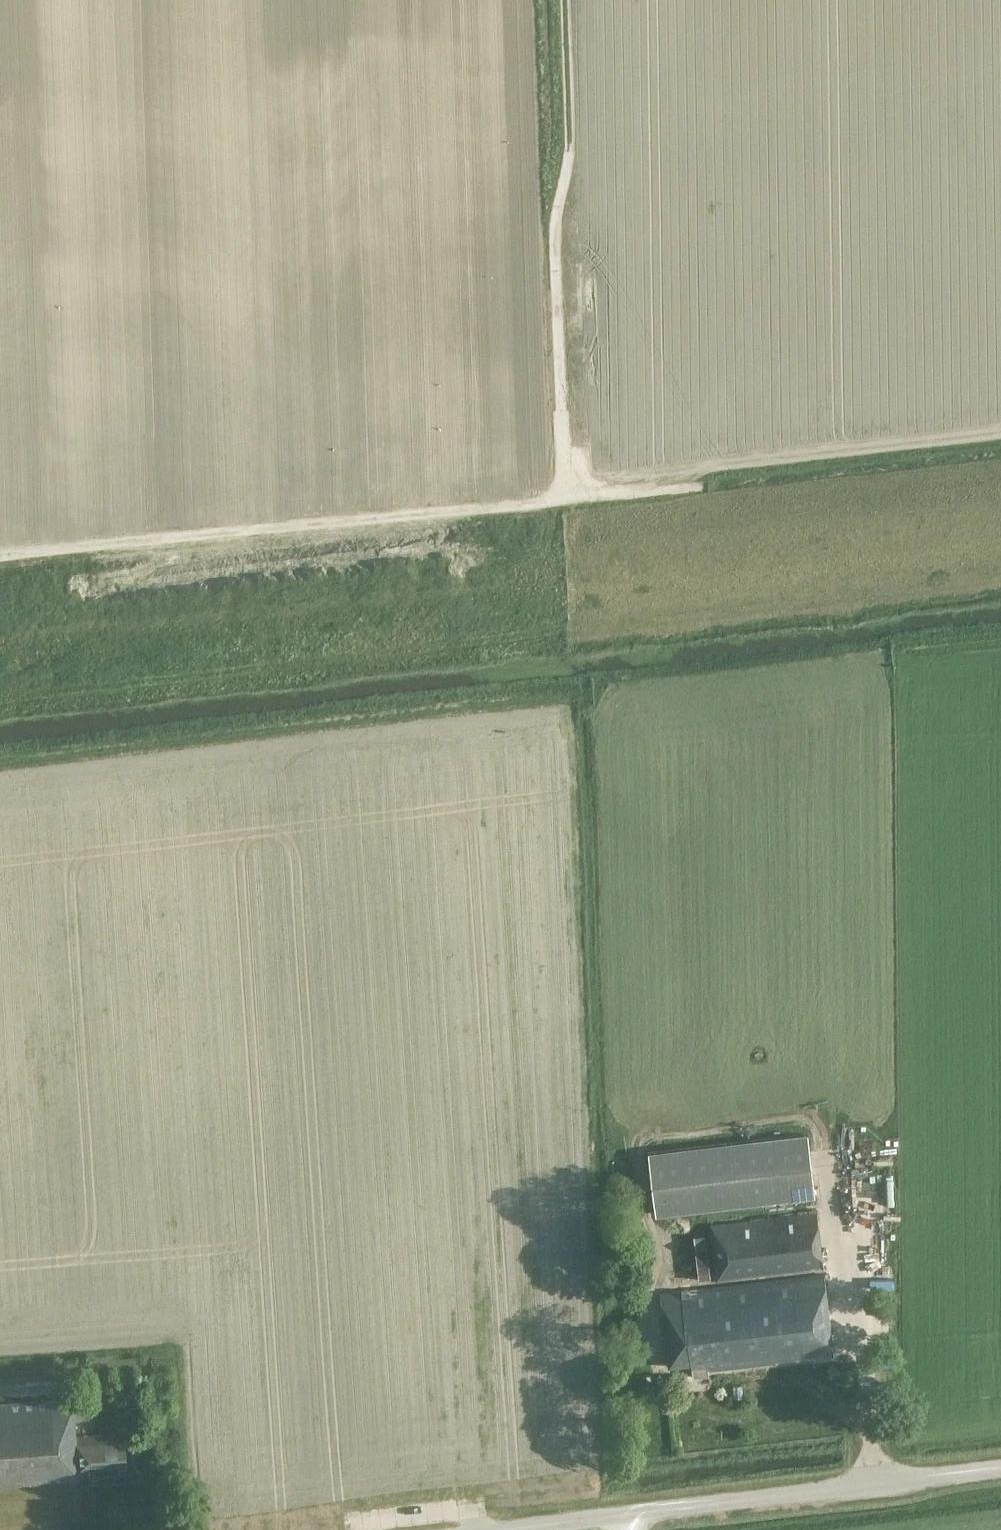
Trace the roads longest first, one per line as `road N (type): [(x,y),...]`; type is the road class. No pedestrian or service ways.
road 1 (unclassified): [(540,1529),(1000,1473)]

